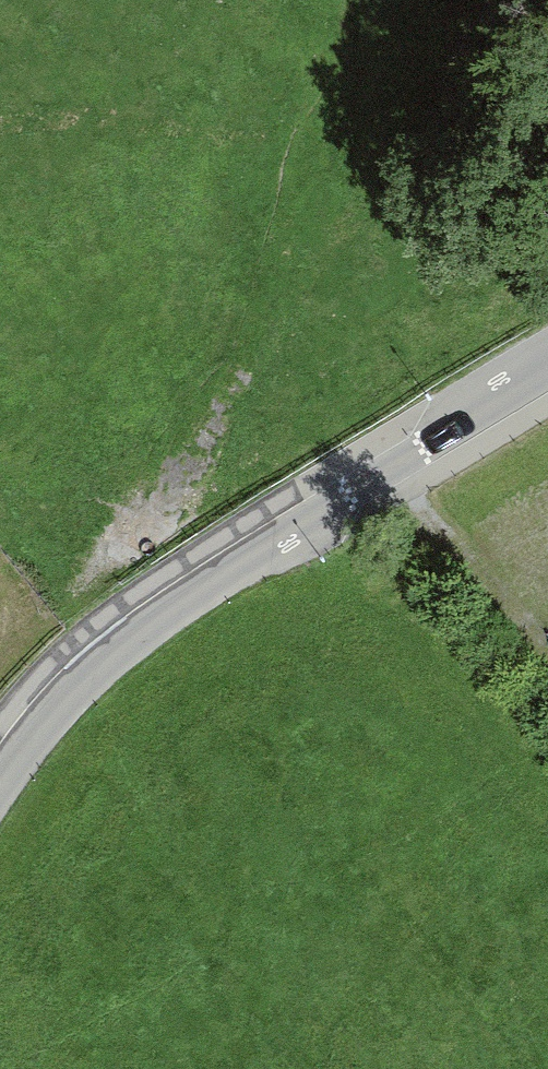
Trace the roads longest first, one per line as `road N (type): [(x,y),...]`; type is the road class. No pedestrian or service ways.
road 1 (unclassified): [(547,359),(189,597),(60,704),(0,781)]
road 2 (track): [(110,659),(89,610),(97,579),(187,480),(240,377)]
road 3 (track): [(402,495),(547,655)]

